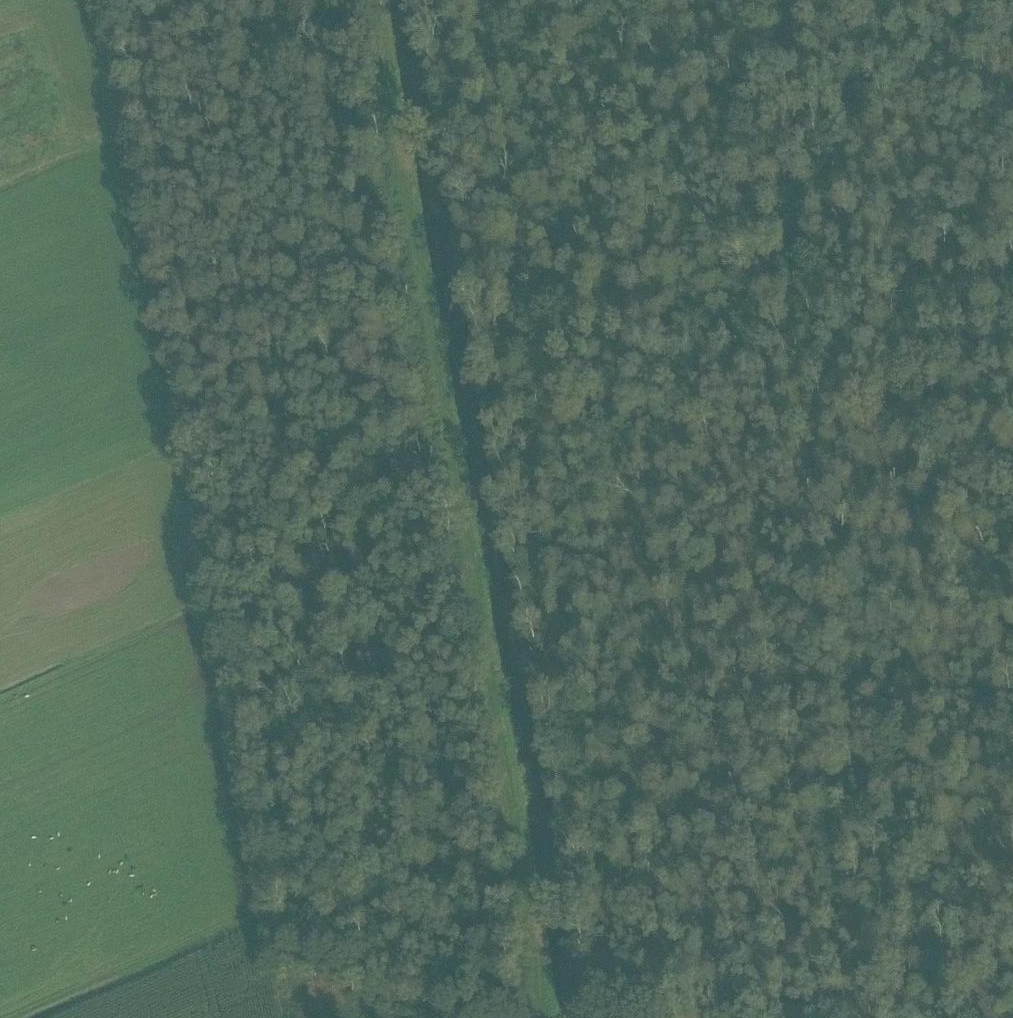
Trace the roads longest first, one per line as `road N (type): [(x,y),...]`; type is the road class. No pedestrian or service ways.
road 1 (track): [(537,1017),(539,976),(365,0)]

